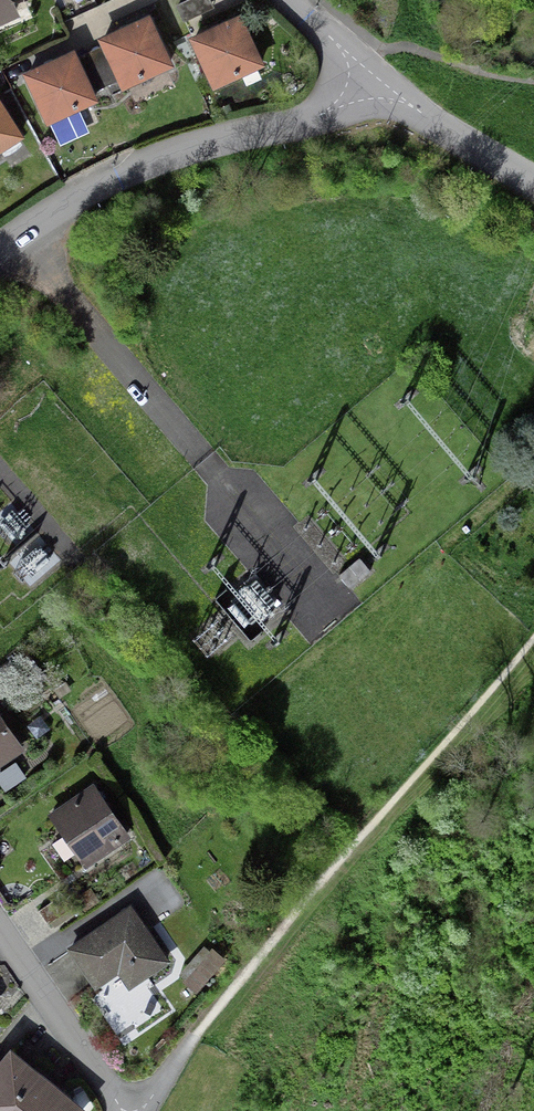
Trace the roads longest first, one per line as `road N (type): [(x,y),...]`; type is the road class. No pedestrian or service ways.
road 1 (track): [(533,644),(345,852),(195,1035)]
road 2 (residential): [(372,78),(321,111),(140,165),(44,215),(0,250)]
road 3 (residential): [(0,935),(124,1110)]
road 4 (residential): [(533,185),(372,78)]

